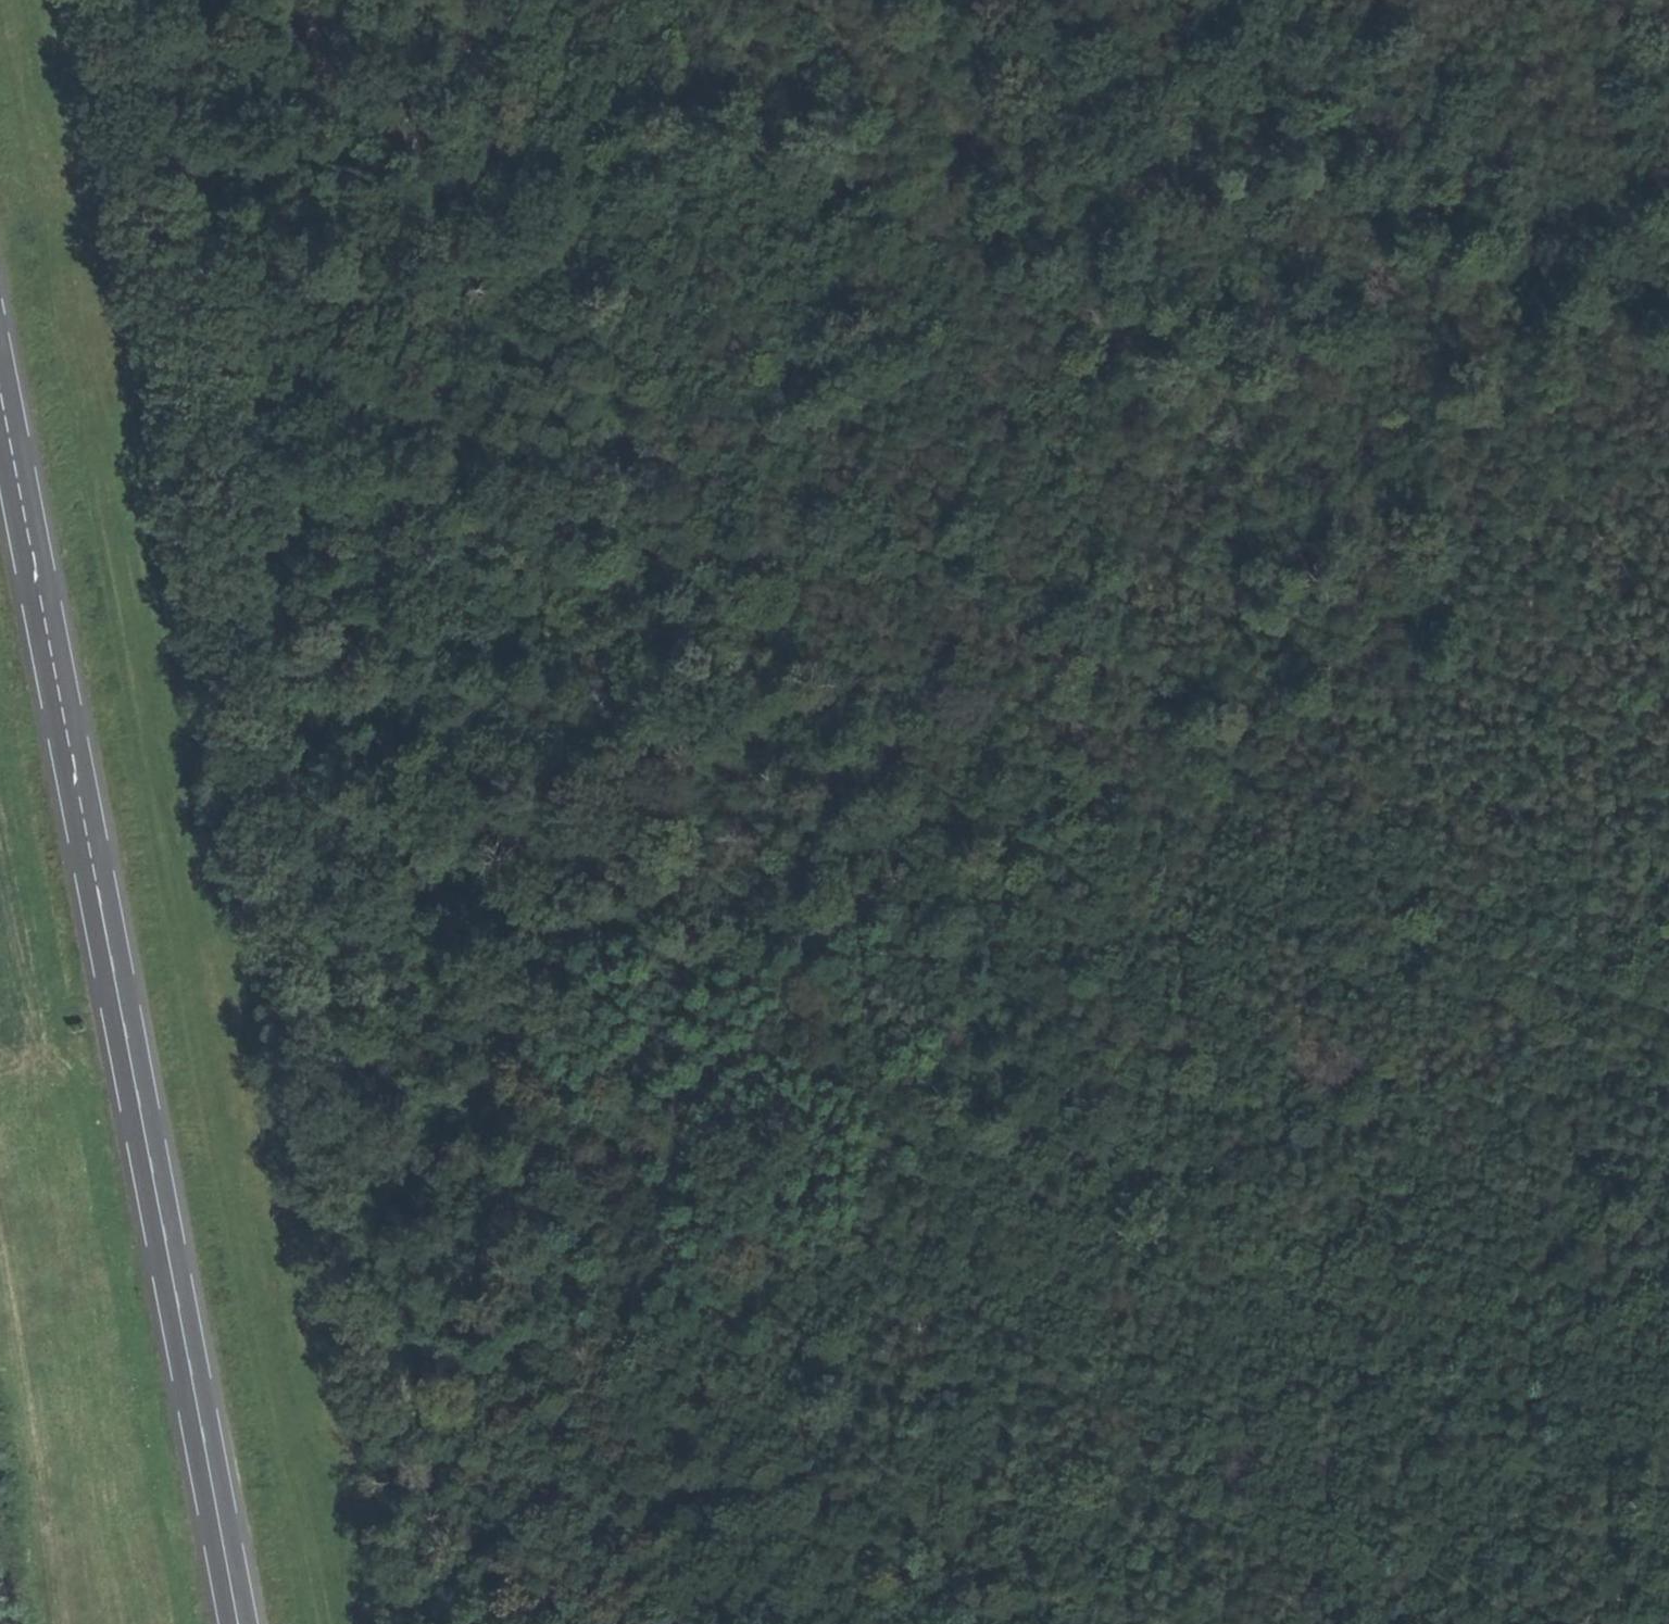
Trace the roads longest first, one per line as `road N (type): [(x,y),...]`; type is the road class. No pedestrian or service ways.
road 1 (secondary): [(236,1623),(0,408)]

